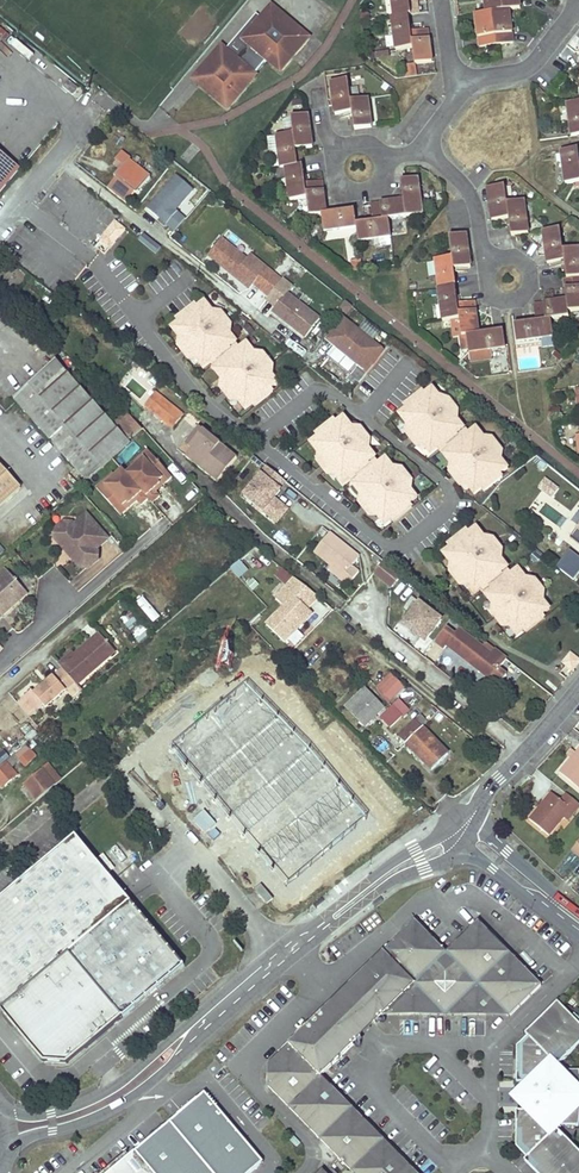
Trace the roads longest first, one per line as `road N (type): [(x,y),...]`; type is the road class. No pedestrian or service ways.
road 1 (residential): [(0,1164),(14,1143),(89,1121),(150,1086),(212,1007)]
road 2 (residential): [(212,1007),(103,1095),(43,1115),(0,1116)]
road 3 (residential): [(577,0),(524,70),(457,77),(439,0)]
road 4 (residential): [(315,927),(340,922),(399,877),(449,860),(458,835)]
road 5 (residential): [(458,835),(386,868),(315,927)]
road 6 (residential): [(469,817),(578,688)]
road 7 (residential): [(0,220),(99,102)]
road 8 (secondary): [(458,835),(545,908),(578,925)]
road 9 (secondary): [(578,918),(469,817)]
road 10 (residential): [(212,1007),(315,927)]

